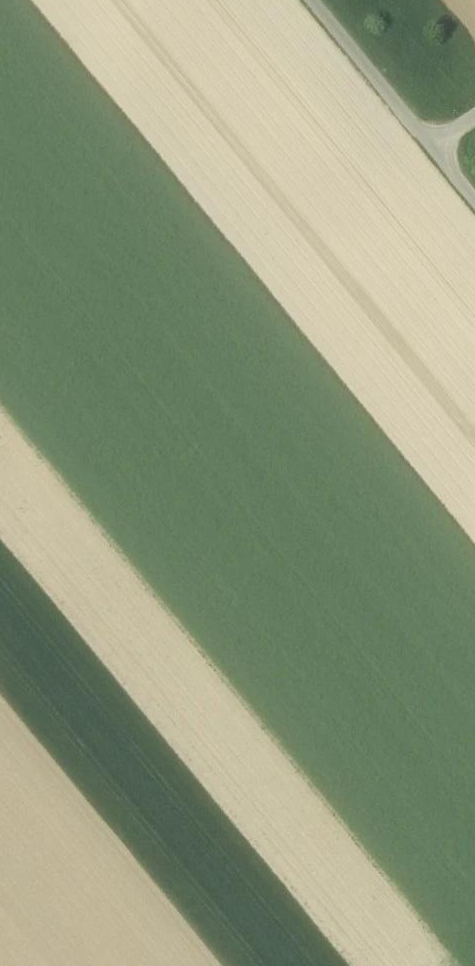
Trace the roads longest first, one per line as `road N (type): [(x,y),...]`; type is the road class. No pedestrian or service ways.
road 1 (track): [(313,0),(434,144)]

